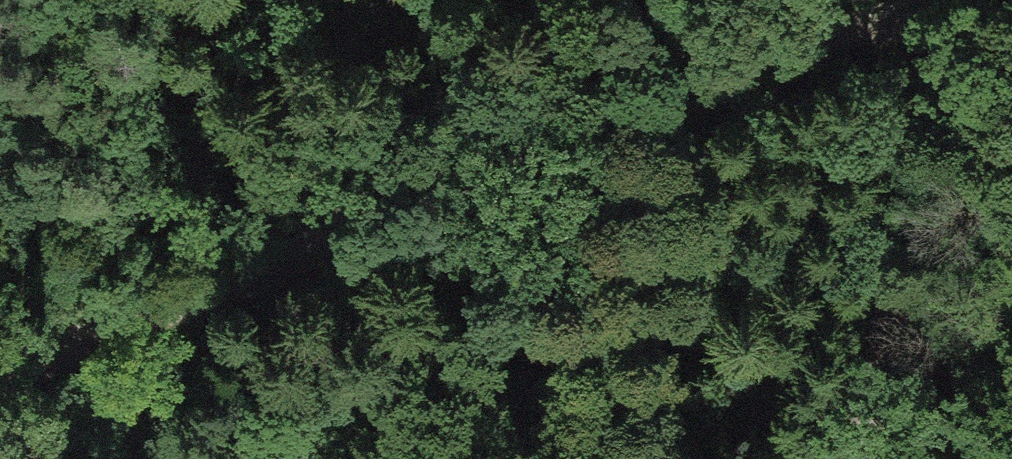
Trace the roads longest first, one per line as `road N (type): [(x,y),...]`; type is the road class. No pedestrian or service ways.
road 1 (track): [(886,0),(317,233)]
road 2 (track): [(784,458),(739,375),(551,320),(317,233)]
road 3 (track): [(979,0),(846,458)]
road 4 (track): [(317,233),(0,369)]
road 5 (track): [(317,233),(195,0)]

